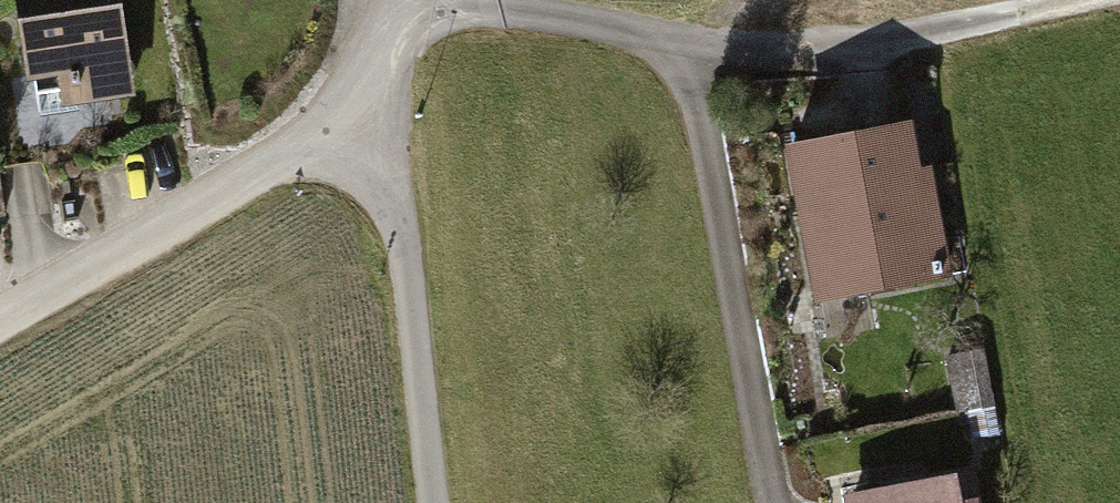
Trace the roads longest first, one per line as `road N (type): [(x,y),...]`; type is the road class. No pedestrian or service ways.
road 1 (residential): [(695,35),(691,89),(772,502)]
road 2 (residential): [(387,64),(130,251),(0,320)]
road 3 (residential): [(387,64),(433,502)]
road 4 (residential): [(695,35),(446,14),(387,64)]
road 5 (residential): [(896,43),(695,35)]
road 6 (track): [(1075,0),(896,43)]

